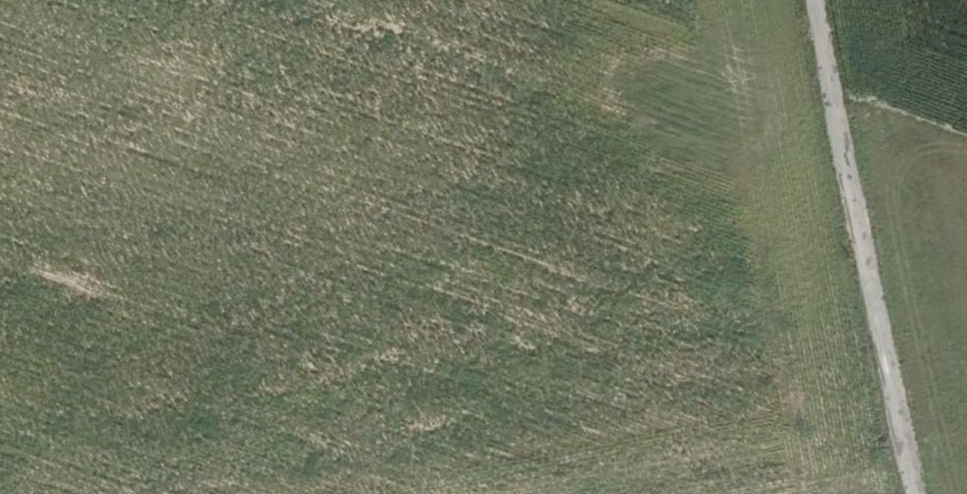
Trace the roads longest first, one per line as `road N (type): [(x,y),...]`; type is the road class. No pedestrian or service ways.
road 1 (unclassified): [(923,493),(869,259),(822,0)]

